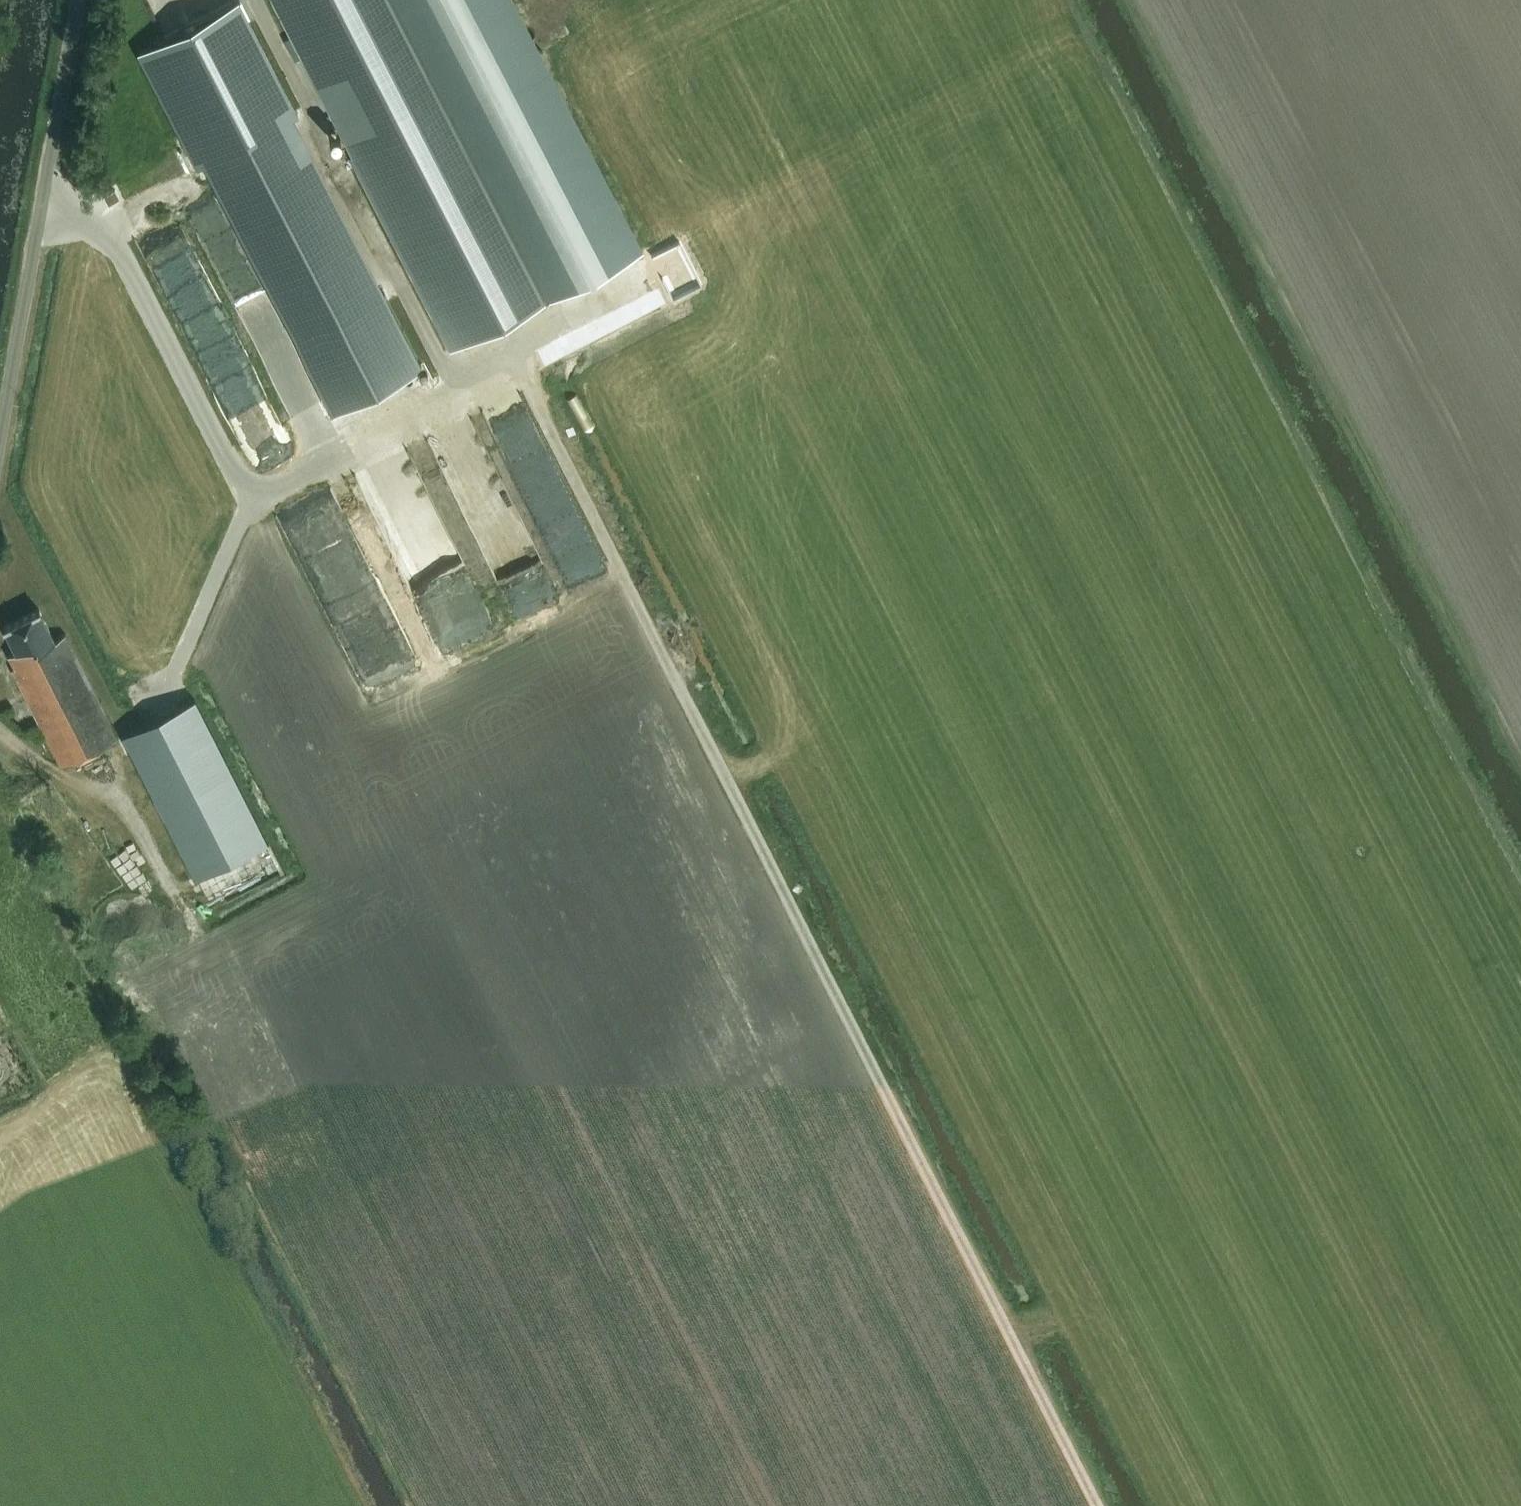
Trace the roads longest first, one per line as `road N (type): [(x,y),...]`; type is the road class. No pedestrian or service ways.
road 1 (unclassified): [(0,434),(74,0)]

